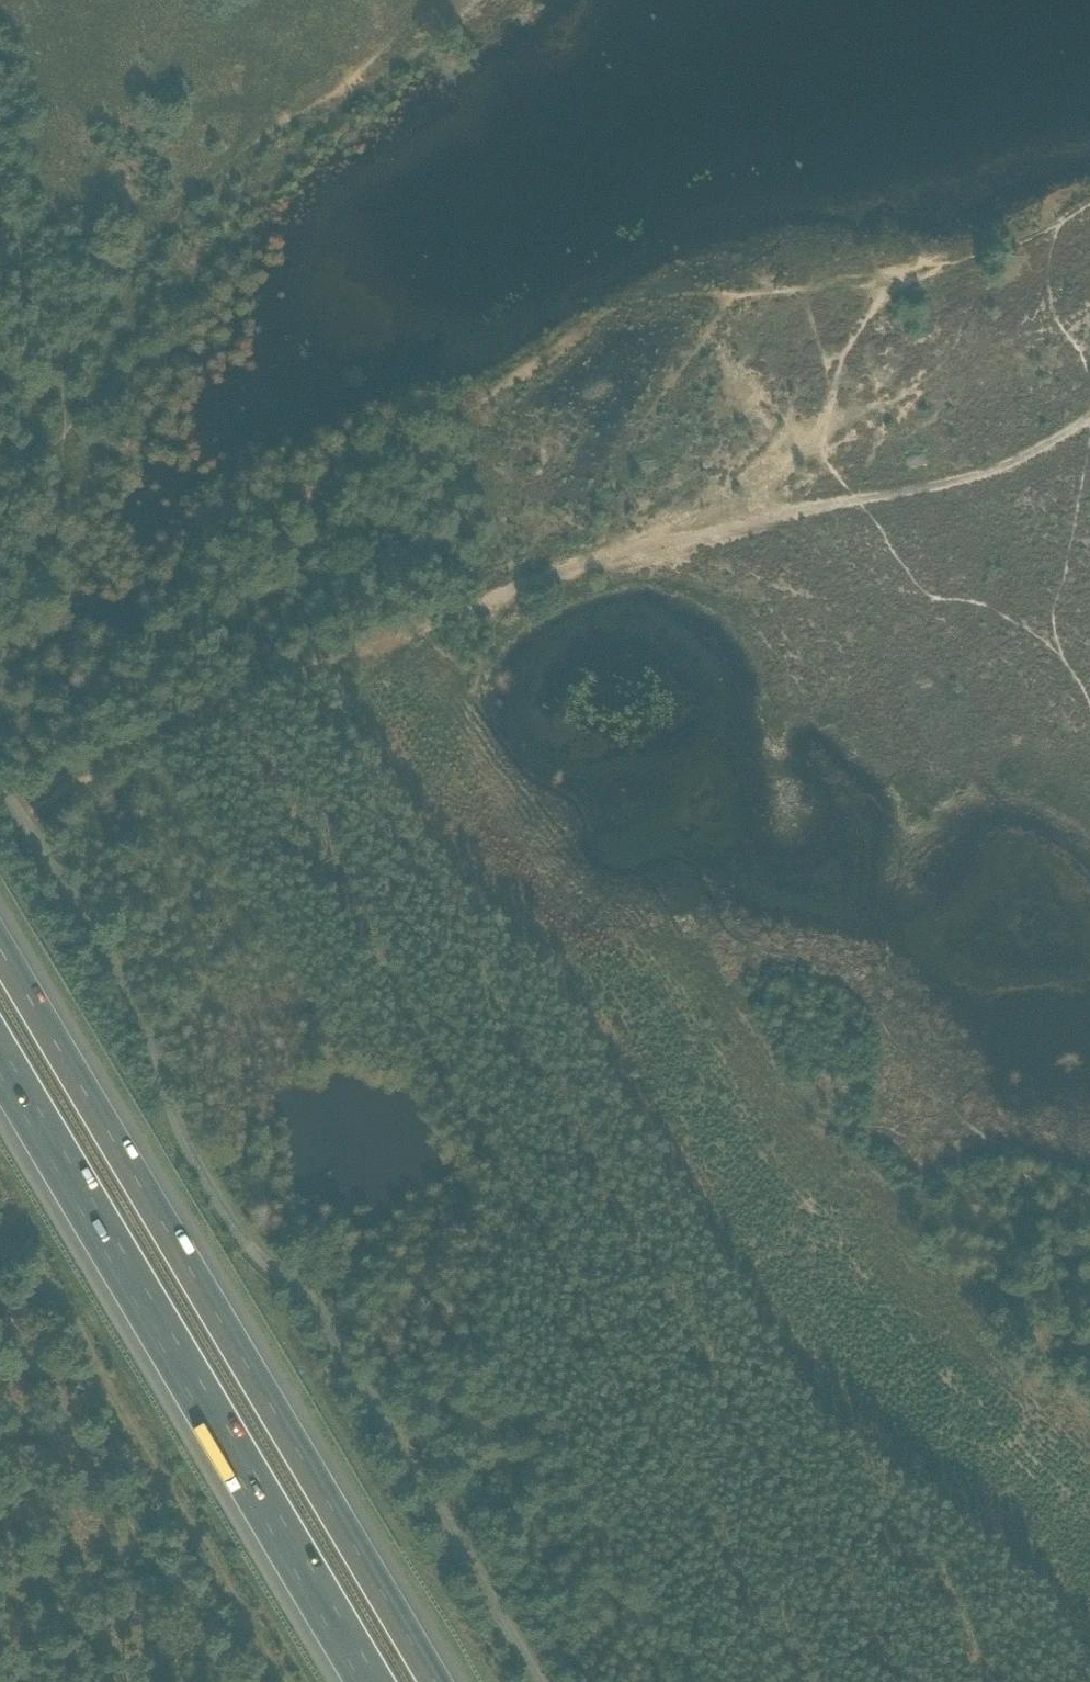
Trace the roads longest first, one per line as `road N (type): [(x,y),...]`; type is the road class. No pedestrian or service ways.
road 1 (track): [(1089,416),(997,468),(557,571),(297,676),(14,810)]
road 2 (motorway): [(436,1681),(0,948)]
road 3 (motorway): [(0,1059),(370,1681)]
road 4 (track): [(280,1681),(22,1246)]
road 5 (track): [(0,1316),(218,1681)]

